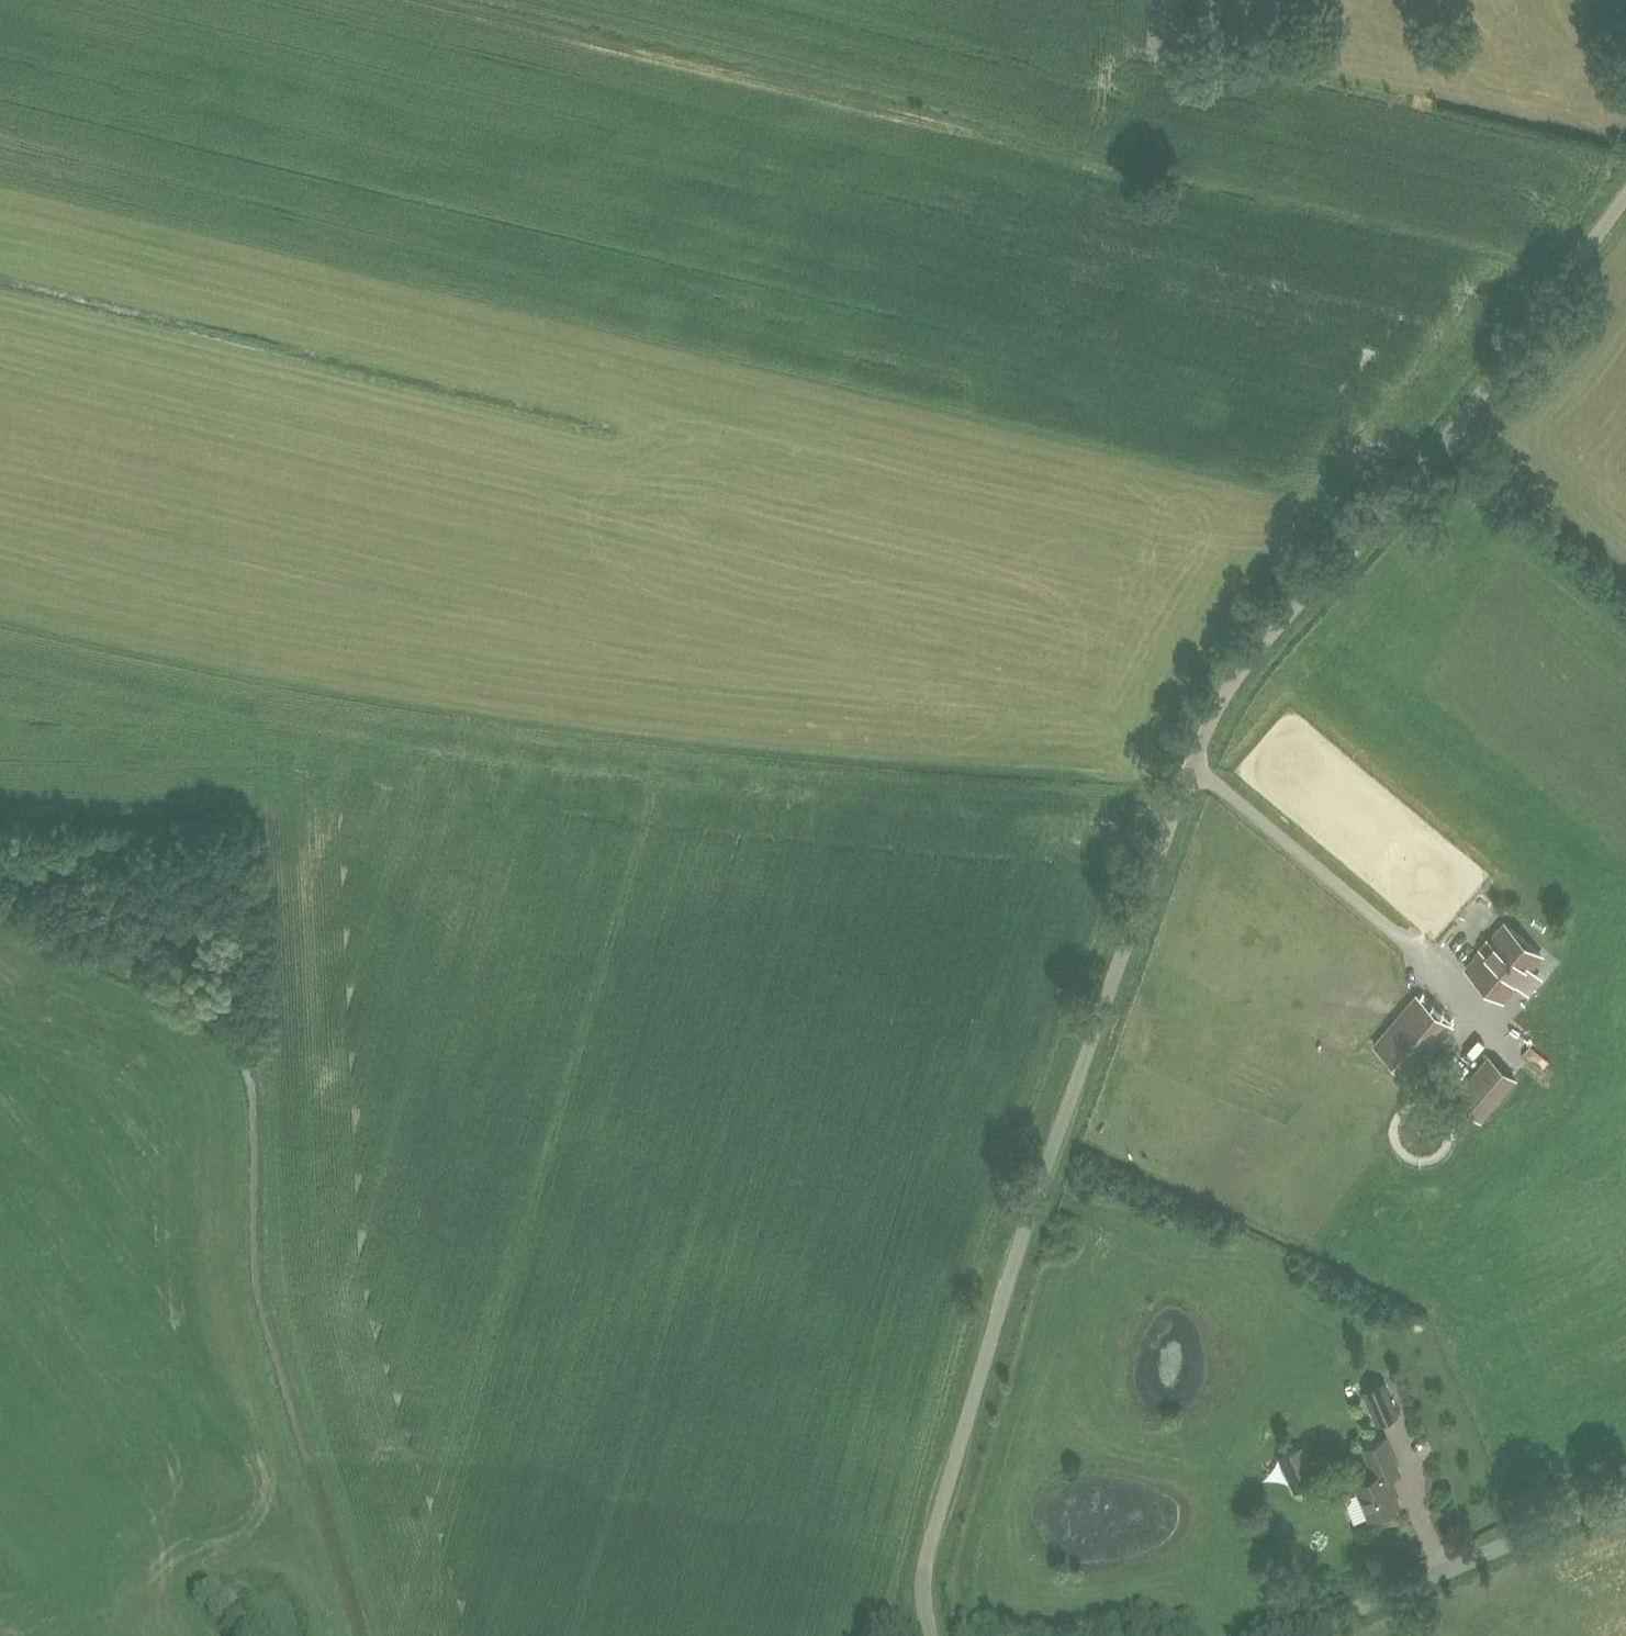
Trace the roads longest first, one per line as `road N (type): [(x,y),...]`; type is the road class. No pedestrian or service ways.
road 1 (unclassified): [(932,1635),(920,1595),(923,1571),(999,1318),(1167,830),(1217,715),(1625,198)]
road 2 (unclassified): [(1299,1635),(1625,1497)]

